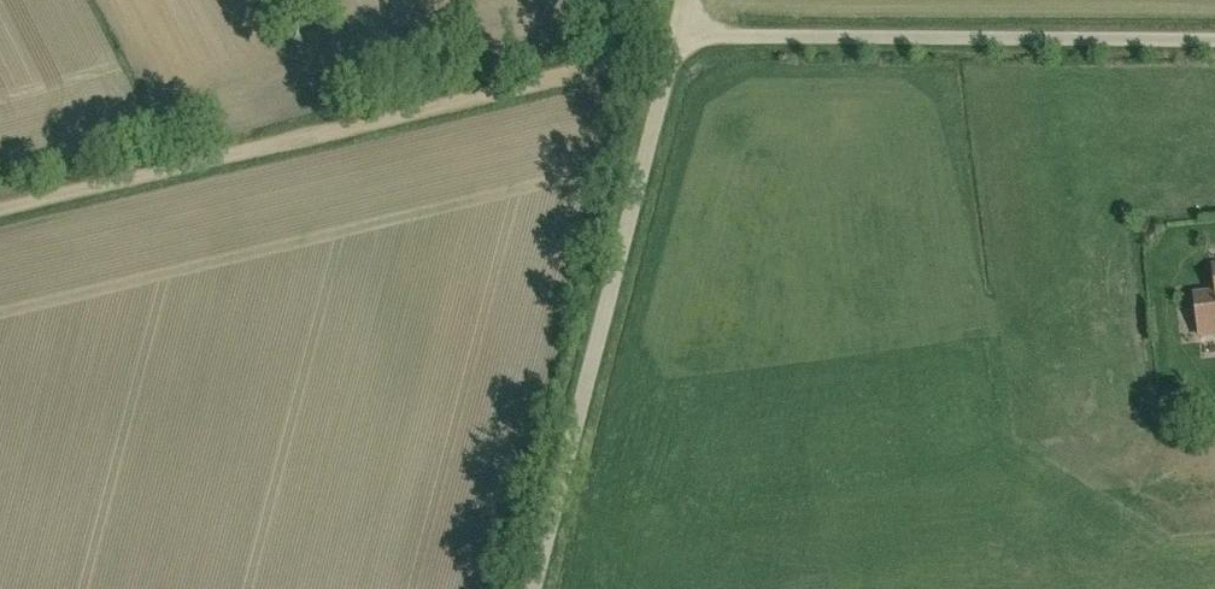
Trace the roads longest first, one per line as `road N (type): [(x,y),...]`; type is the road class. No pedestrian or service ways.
road 1 (track): [(0,206),(677,36)]
road 2 (unclassified): [(535,588),(677,36)]
road 3 (unclassified): [(677,36),(1214,38)]

